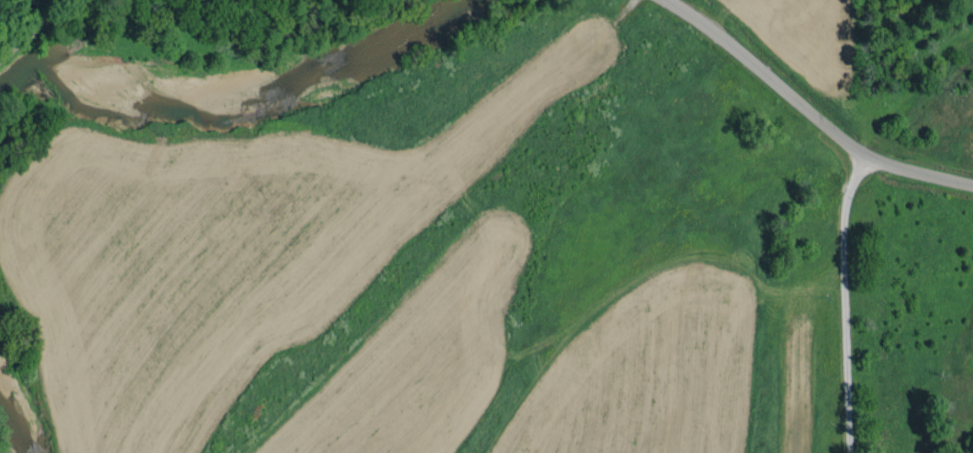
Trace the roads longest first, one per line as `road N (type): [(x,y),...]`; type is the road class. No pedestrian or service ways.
road 1 (residential): [(670,0),(872,157),(972,185)]

